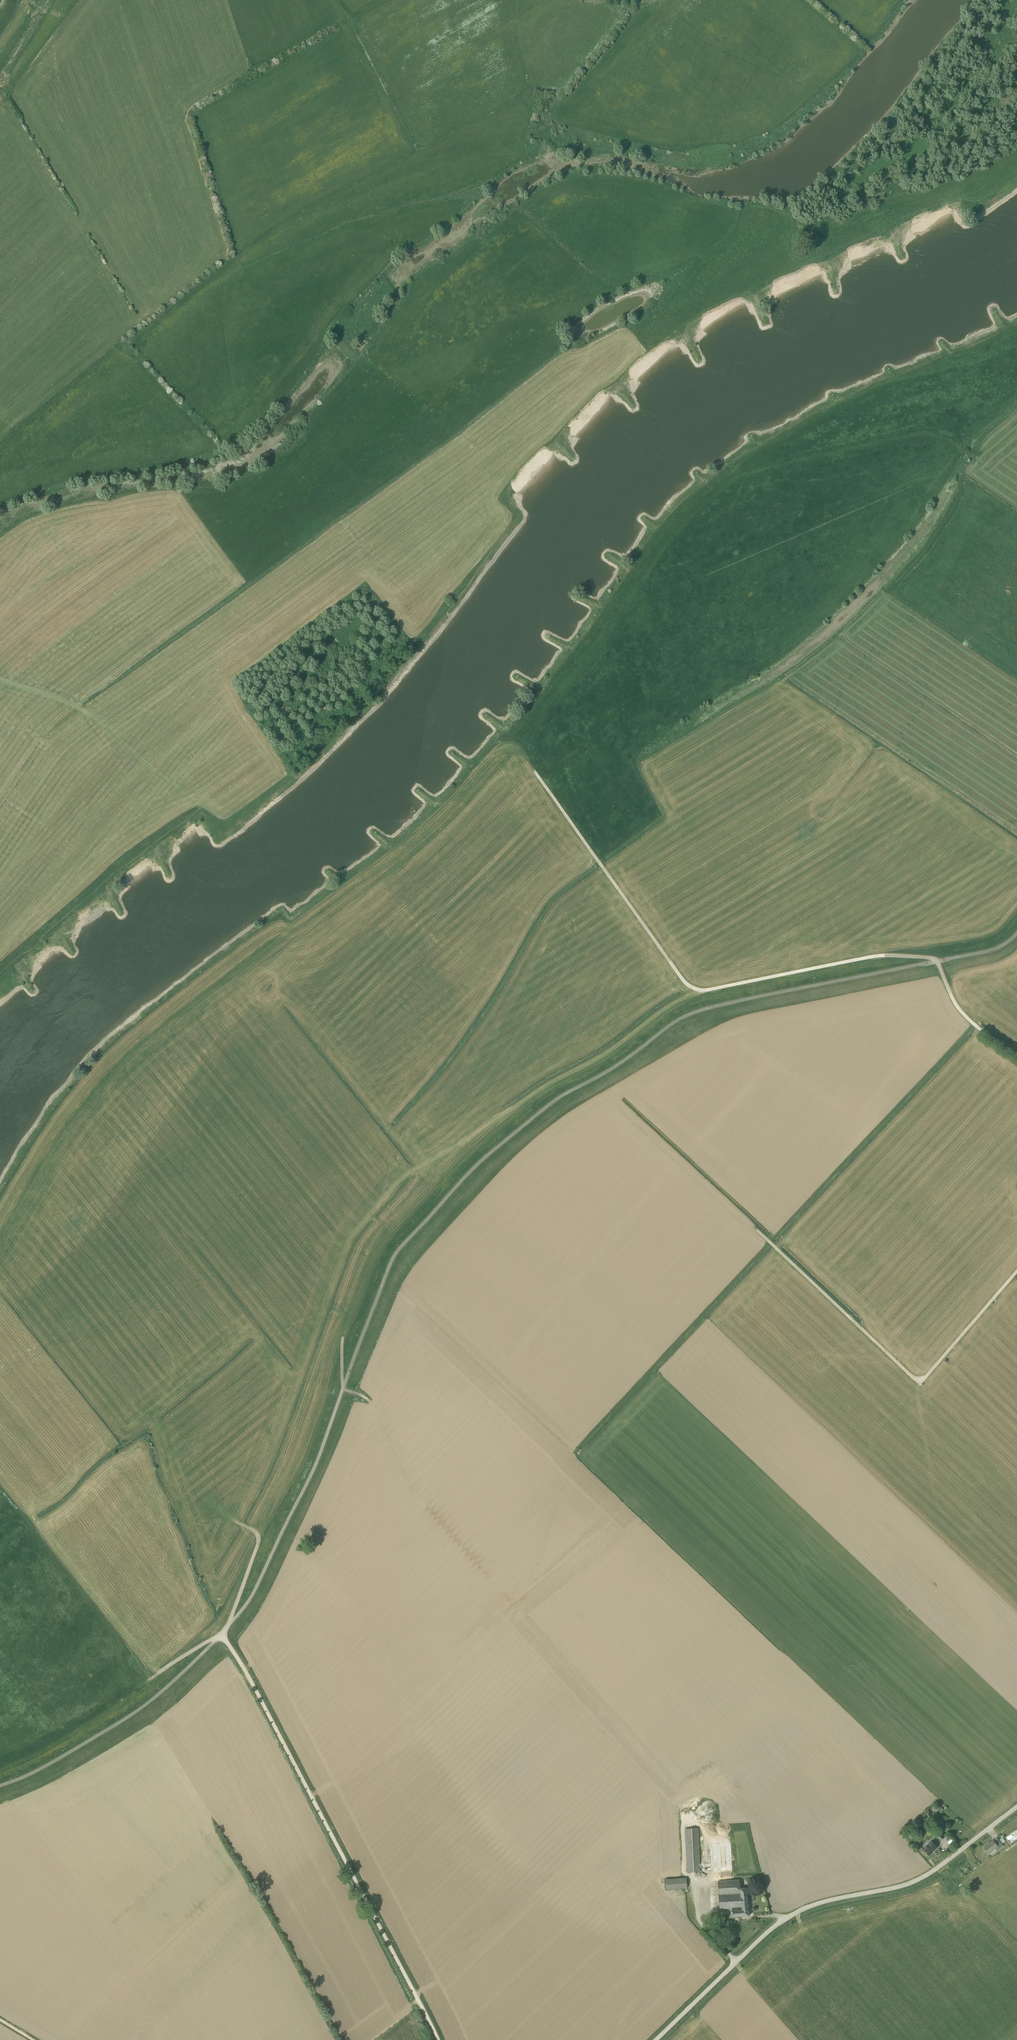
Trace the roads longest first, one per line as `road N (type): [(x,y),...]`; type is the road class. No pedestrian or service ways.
road 1 (track): [(327,1305),(345,1318),(343,1389),(372,1405),(417,1496),(679,1792),(684,1874),(696,1881)]
road 2 (unclassified): [(438,2039),(222,1635)]
road 3 (unclassified): [(658,2039),(795,1914),(908,1885),(1016,1809)]
road 4 (track): [(758,1232),(919,1382),(1016,1273)]
road 5 (track): [(161,735),(0,674)]
road 6 (track): [(247,1528),(163,1407)]

